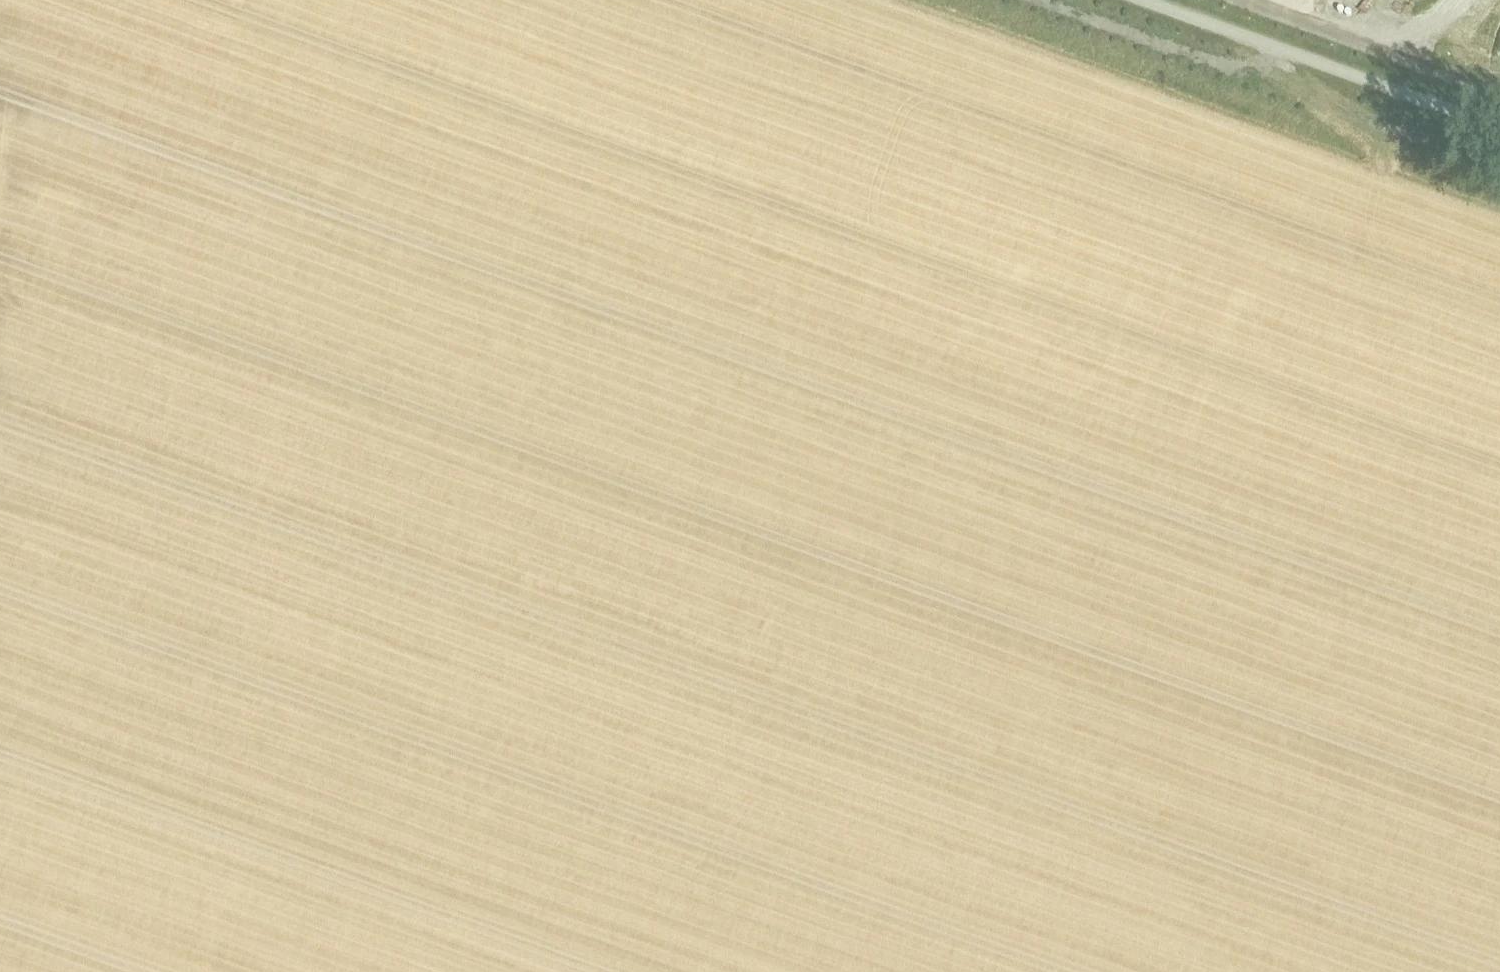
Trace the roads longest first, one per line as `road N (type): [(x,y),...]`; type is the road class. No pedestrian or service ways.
road 1 (unclassified): [(1145,0),(1499,128)]

